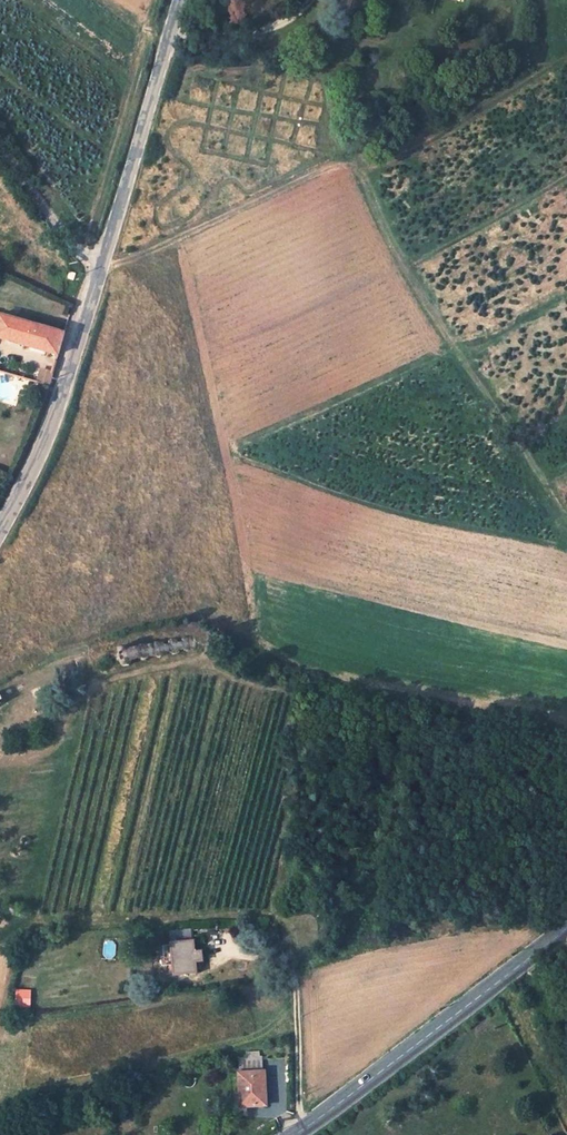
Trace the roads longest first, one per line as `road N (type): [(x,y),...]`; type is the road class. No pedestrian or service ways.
road 1 (tertiary): [(0,528),(54,420),(178,0)]
road 2 (secondary): [(566,928),(294,1134)]

